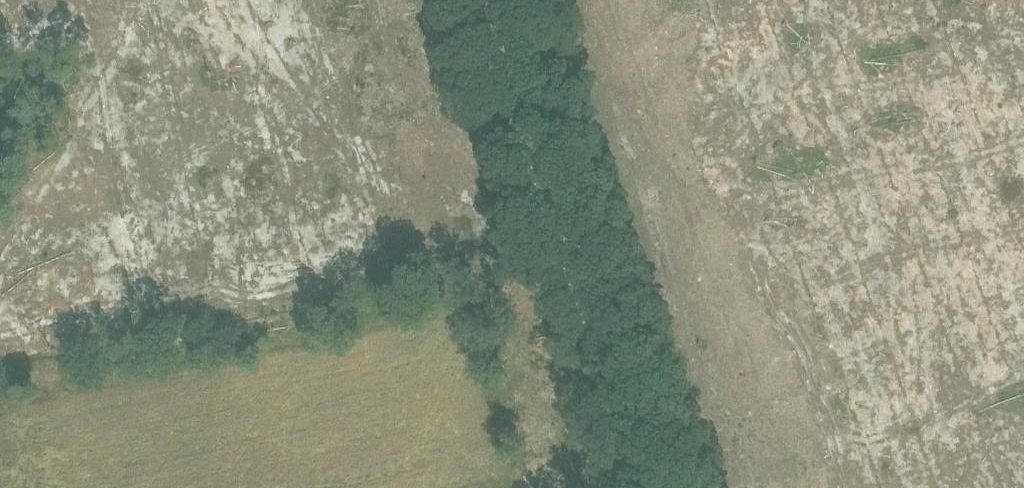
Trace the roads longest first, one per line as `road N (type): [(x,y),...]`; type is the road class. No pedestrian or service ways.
road 1 (track): [(661,487),(488,0)]

